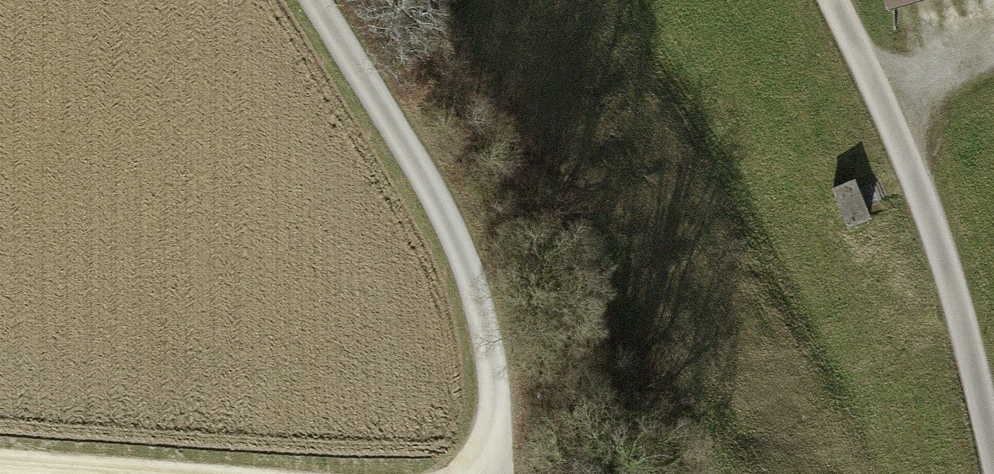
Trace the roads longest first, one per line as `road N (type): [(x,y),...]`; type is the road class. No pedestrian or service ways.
road 1 (track): [(318,0),(443,206),(491,350),(498,473)]
road 2 (unclassified): [(988,473),(895,152),(837,0)]
road 3 (track): [(0,459),(188,473)]

